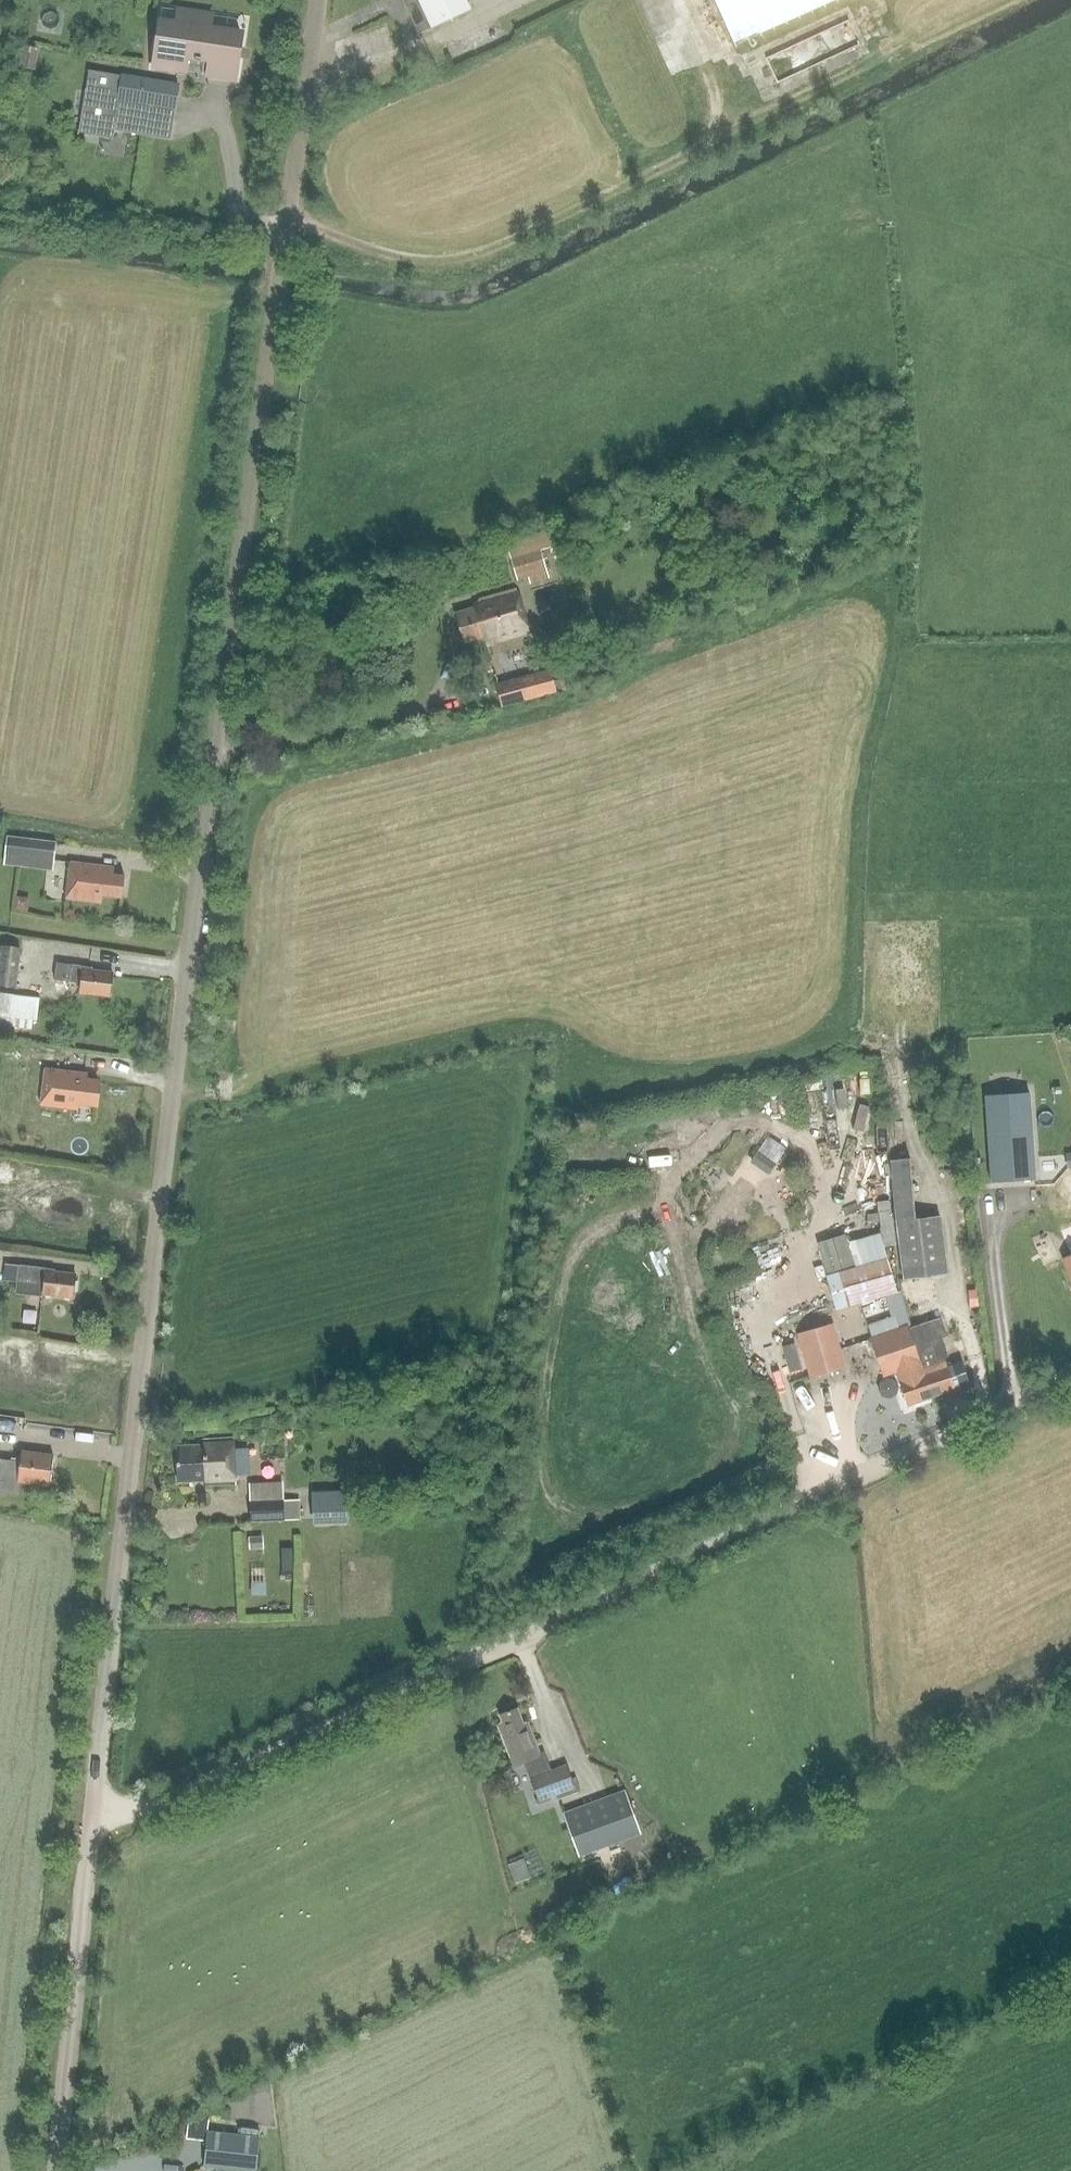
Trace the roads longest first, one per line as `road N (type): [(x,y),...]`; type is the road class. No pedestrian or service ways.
road 1 (unclassified): [(94,1816),(200,889),(319,0)]
road 2 (unclassified): [(94,1816),(154,1803),(1070,1378)]
road 3 (unclassified): [(57,2170),(94,1816)]

